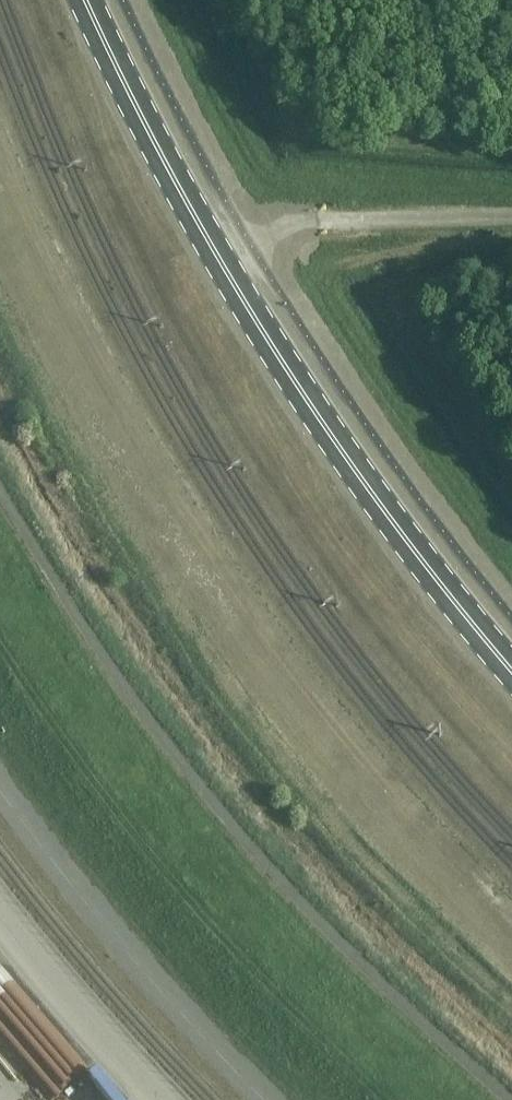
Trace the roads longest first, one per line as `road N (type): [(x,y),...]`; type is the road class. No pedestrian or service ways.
road 1 (track): [(511,1094),(217,804),(113,667),(0,482)]
road 2 (secondary): [(511,653),(452,586),(229,250)]
road 3 (unclassified): [(267,1099),(106,926),(0,786)]
road 4 (unclassified): [(229,250),(261,233),(321,221),(511,215)]
road 5 (secondary): [(229,250),(102,0)]

